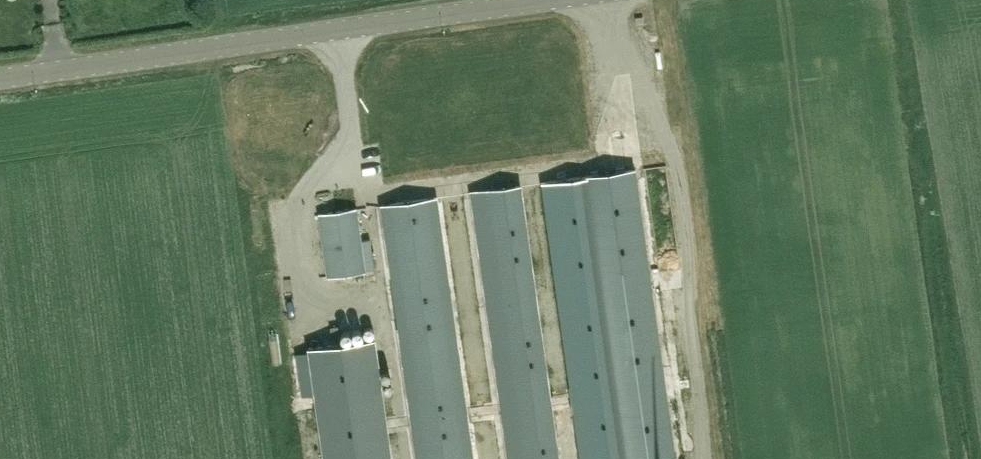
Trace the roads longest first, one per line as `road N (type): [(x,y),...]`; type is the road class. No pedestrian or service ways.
road 1 (unclassified): [(0,78),(556,0)]

